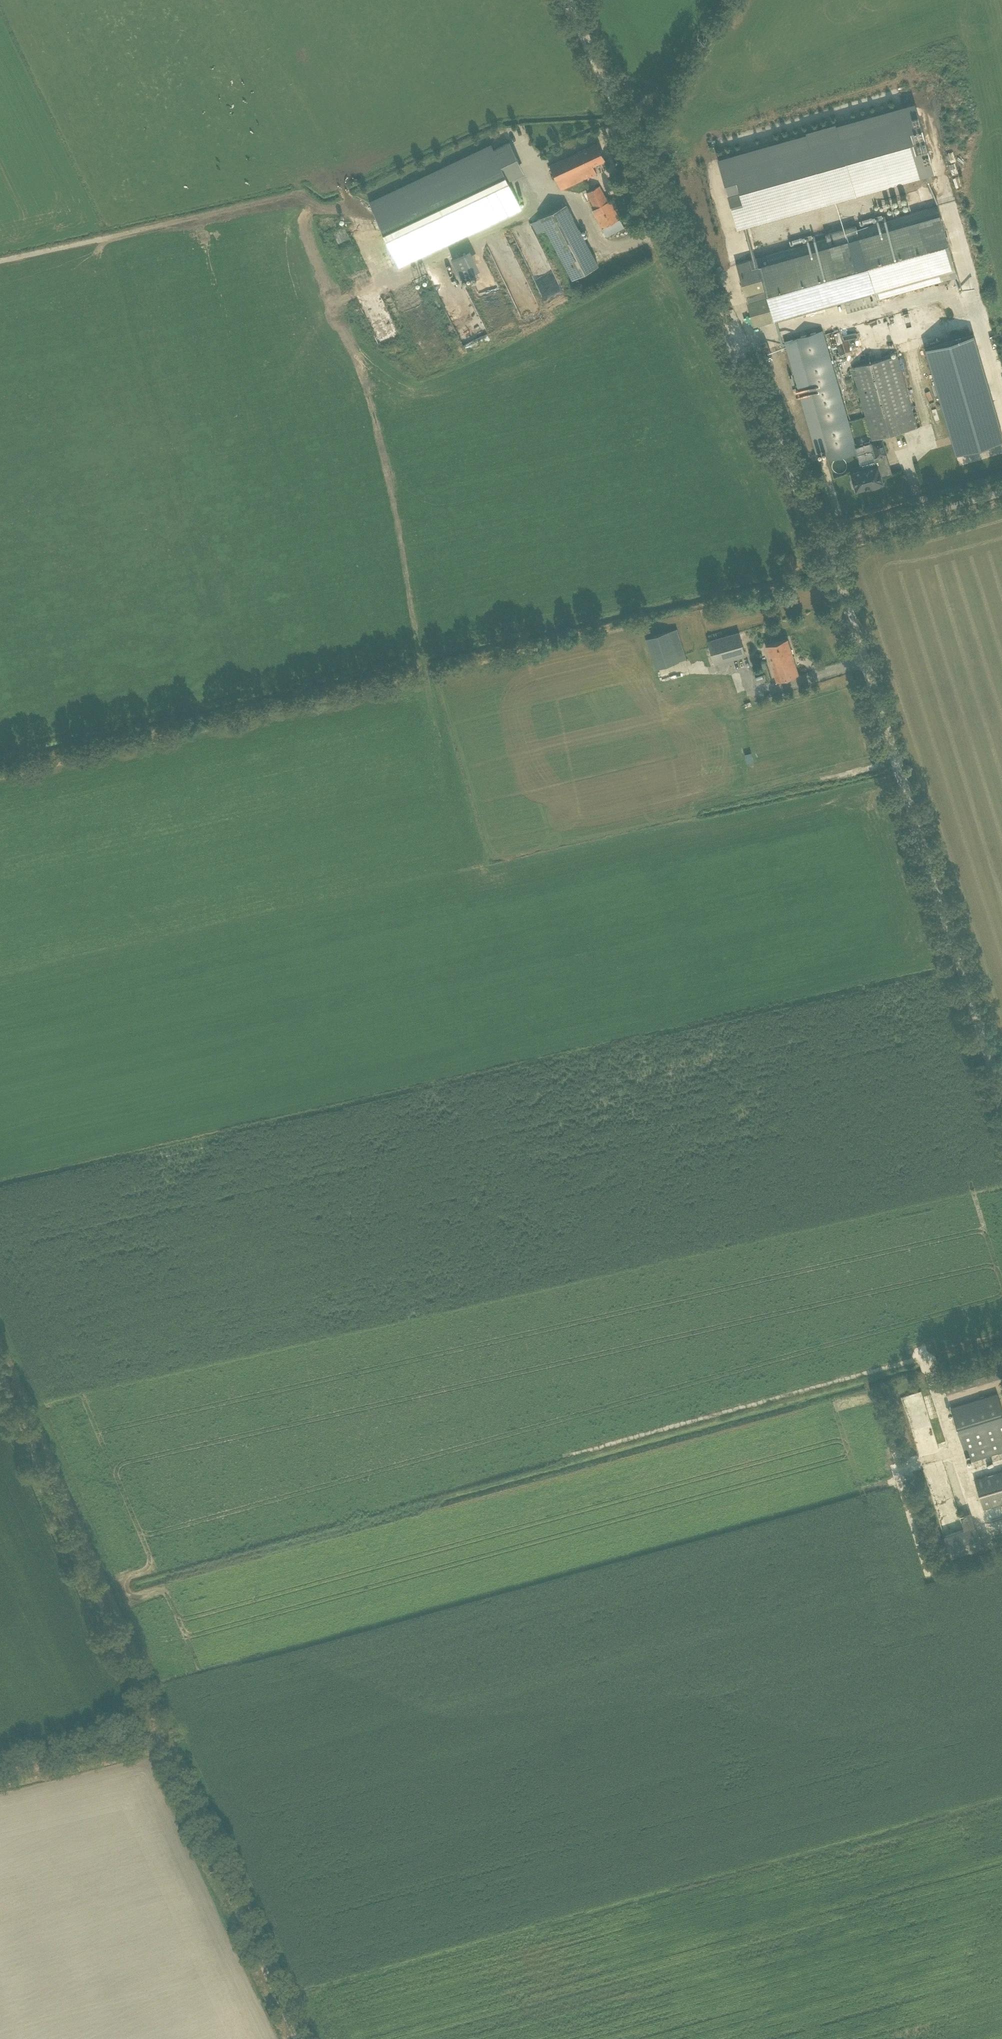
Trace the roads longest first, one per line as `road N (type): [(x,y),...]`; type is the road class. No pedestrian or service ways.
road 1 (track): [(0,1368),(299,2038)]
road 2 (unclassified): [(824,542),(561,0)]
road 3 (unclassified): [(1001,1093),(824,542)]
road 4 (unclassified): [(824,542),(1001,494)]
road 5 (track): [(0,1773),(160,1733)]

